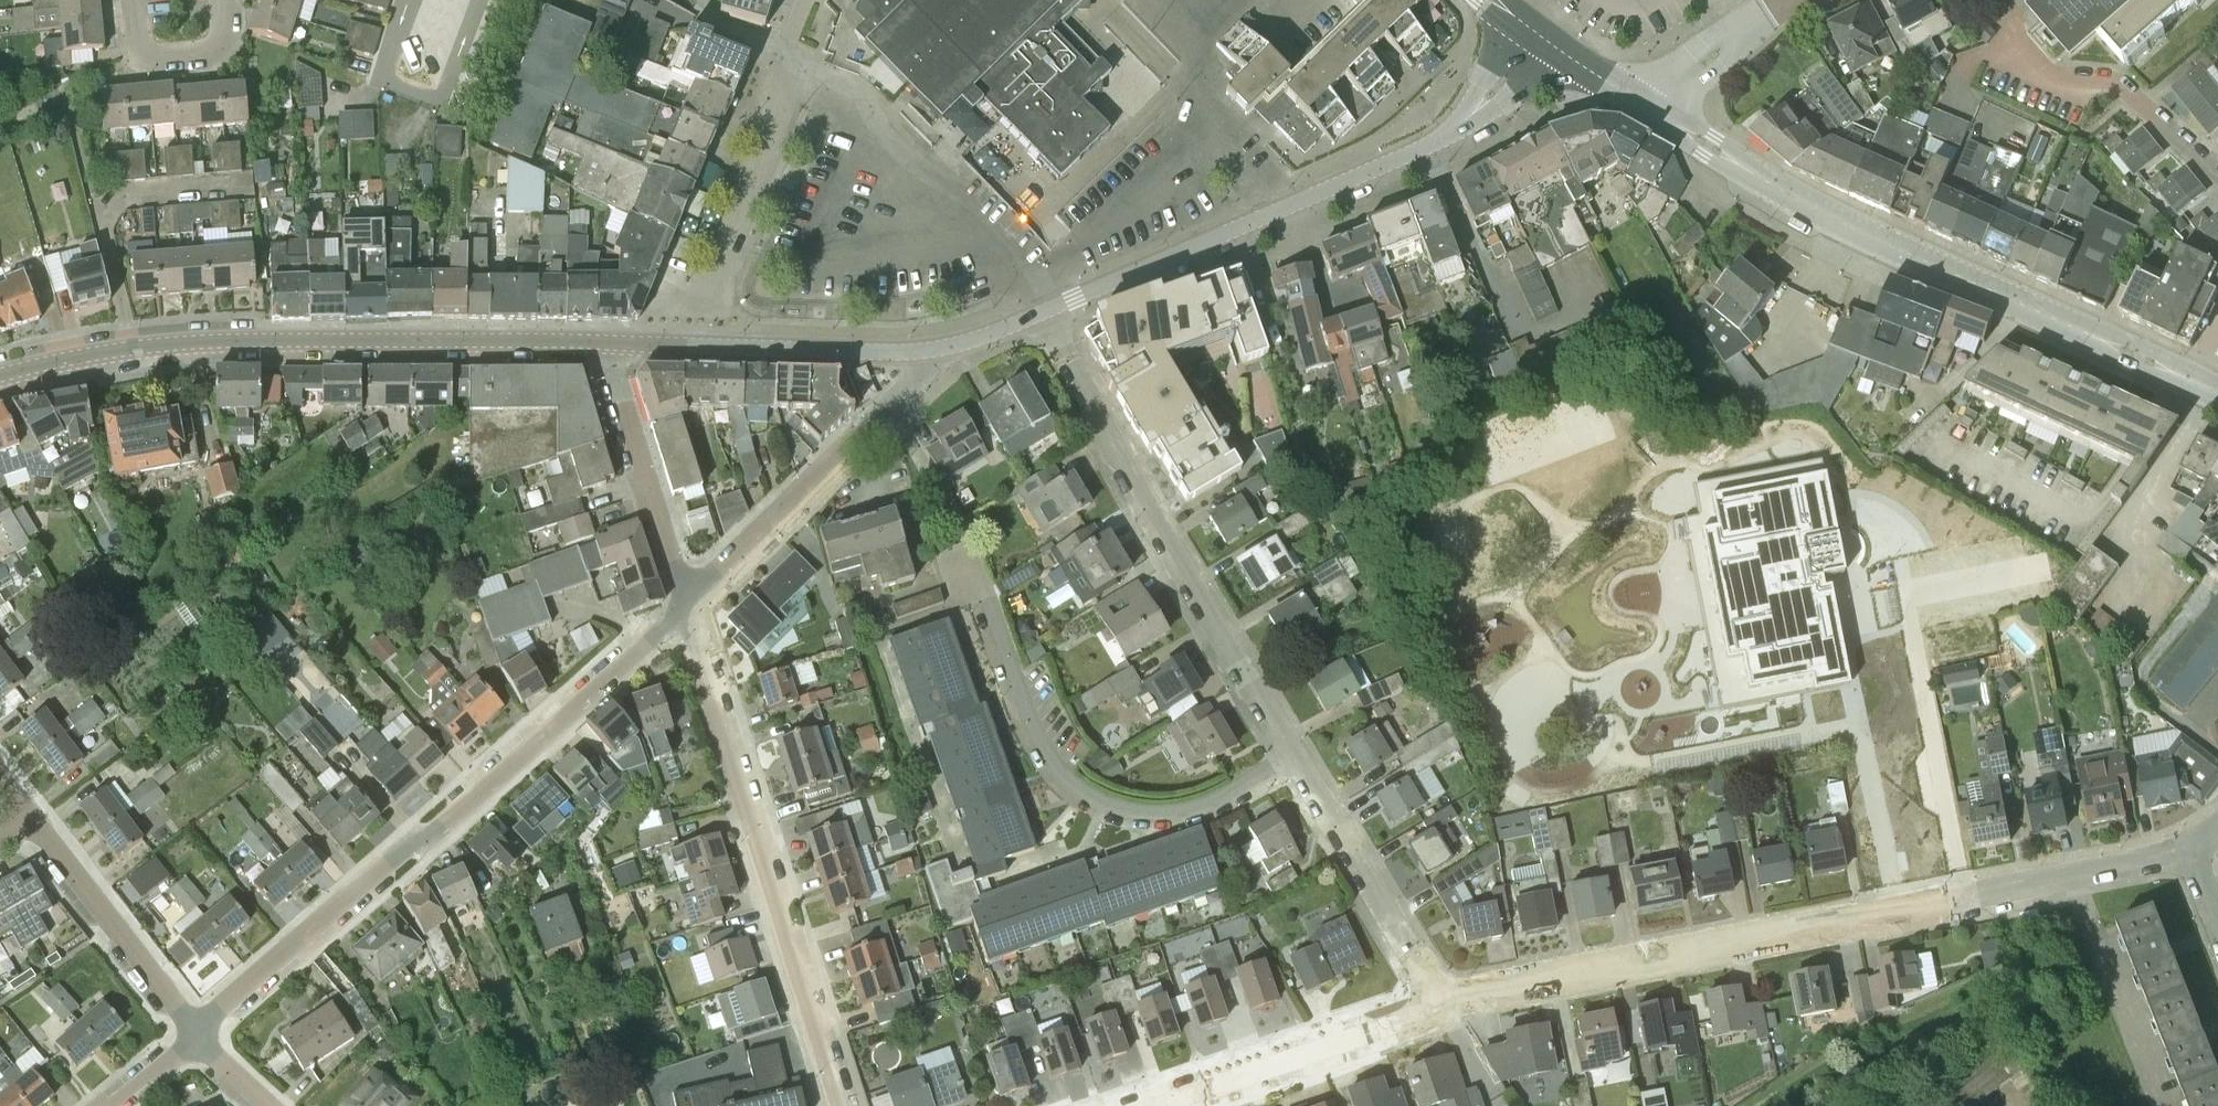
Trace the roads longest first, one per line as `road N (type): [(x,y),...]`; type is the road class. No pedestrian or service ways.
road 1 (residential): [(2187,846),(2150,861),(1662,957),(1429,994)]
road 2 (residential): [(194,1035),(686,604)]
road 3 (residential): [(0,375),(204,342),(602,342)]
road 4 (tertiary): [(2190,381),(1854,228),(1652,111)]
road 5 (residential): [(839,1105),(686,604)]
road 6 (residential): [(1292,756),(1150,517),(1043,312)]
road 7 (residential): [(1292,756),(1207,804),(1133,813),(1102,803),(1050,761),(973,552)]
road 8 (residential): [(1043,312),(1454,131)]
road 9 (residential): [(686,604),(945,348)]
road 10 (residential): [(602,342),(945,348)]
road 11 (residential): [(1159,1105),(1405,1020),(1429,994)]
road 12 (residential): [(2003,0),(2030,66),(2114,85),(2217,174)]
road 13 (residential): [(194,1035),(24,807)]
road 14 (residential): [(1429,994),(1419,962),(1292,756)]
road 15 (residential): [(602,342),(686,604)]
road 16 (residential): [(1762,14),(1652,111)]
road 17 (residential): [(1454,131),(1513,95),(1554,50)]
road 18 (residential): [(1522,22),(1454,131)]
road 19 (residential): [(143,50),(211,49),(223,33),(222,0)]

